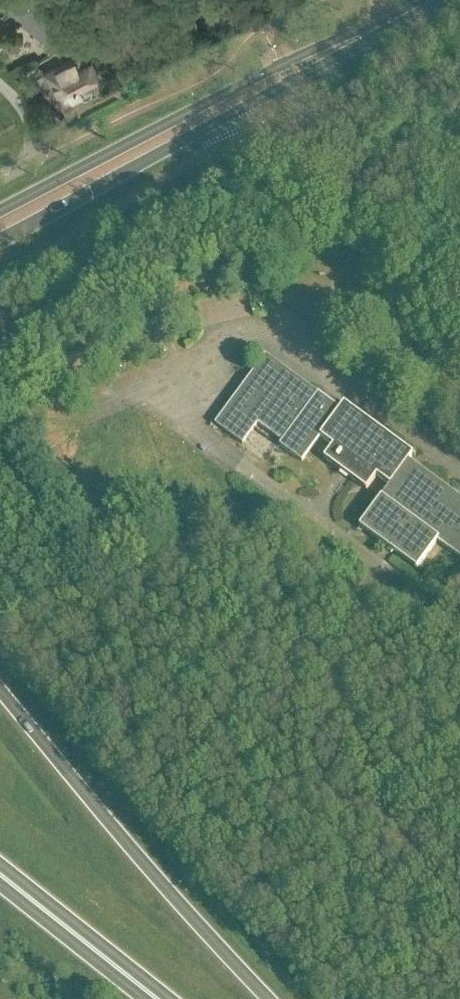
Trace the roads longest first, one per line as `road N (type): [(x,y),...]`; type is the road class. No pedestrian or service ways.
road 1 (primary): [(387,25),(282,66),(0,212)]
road 2 (trunk): [(265,998),(0,691)]
road 3 (unclassified): [(459,302),(265,160),(225,121)]
road 4 (primary): [(0,241),(225,121)]
road 5 (trunk): [(156,998),(0,875)]
road 6 (primary): [(225,121),(387,25)]

